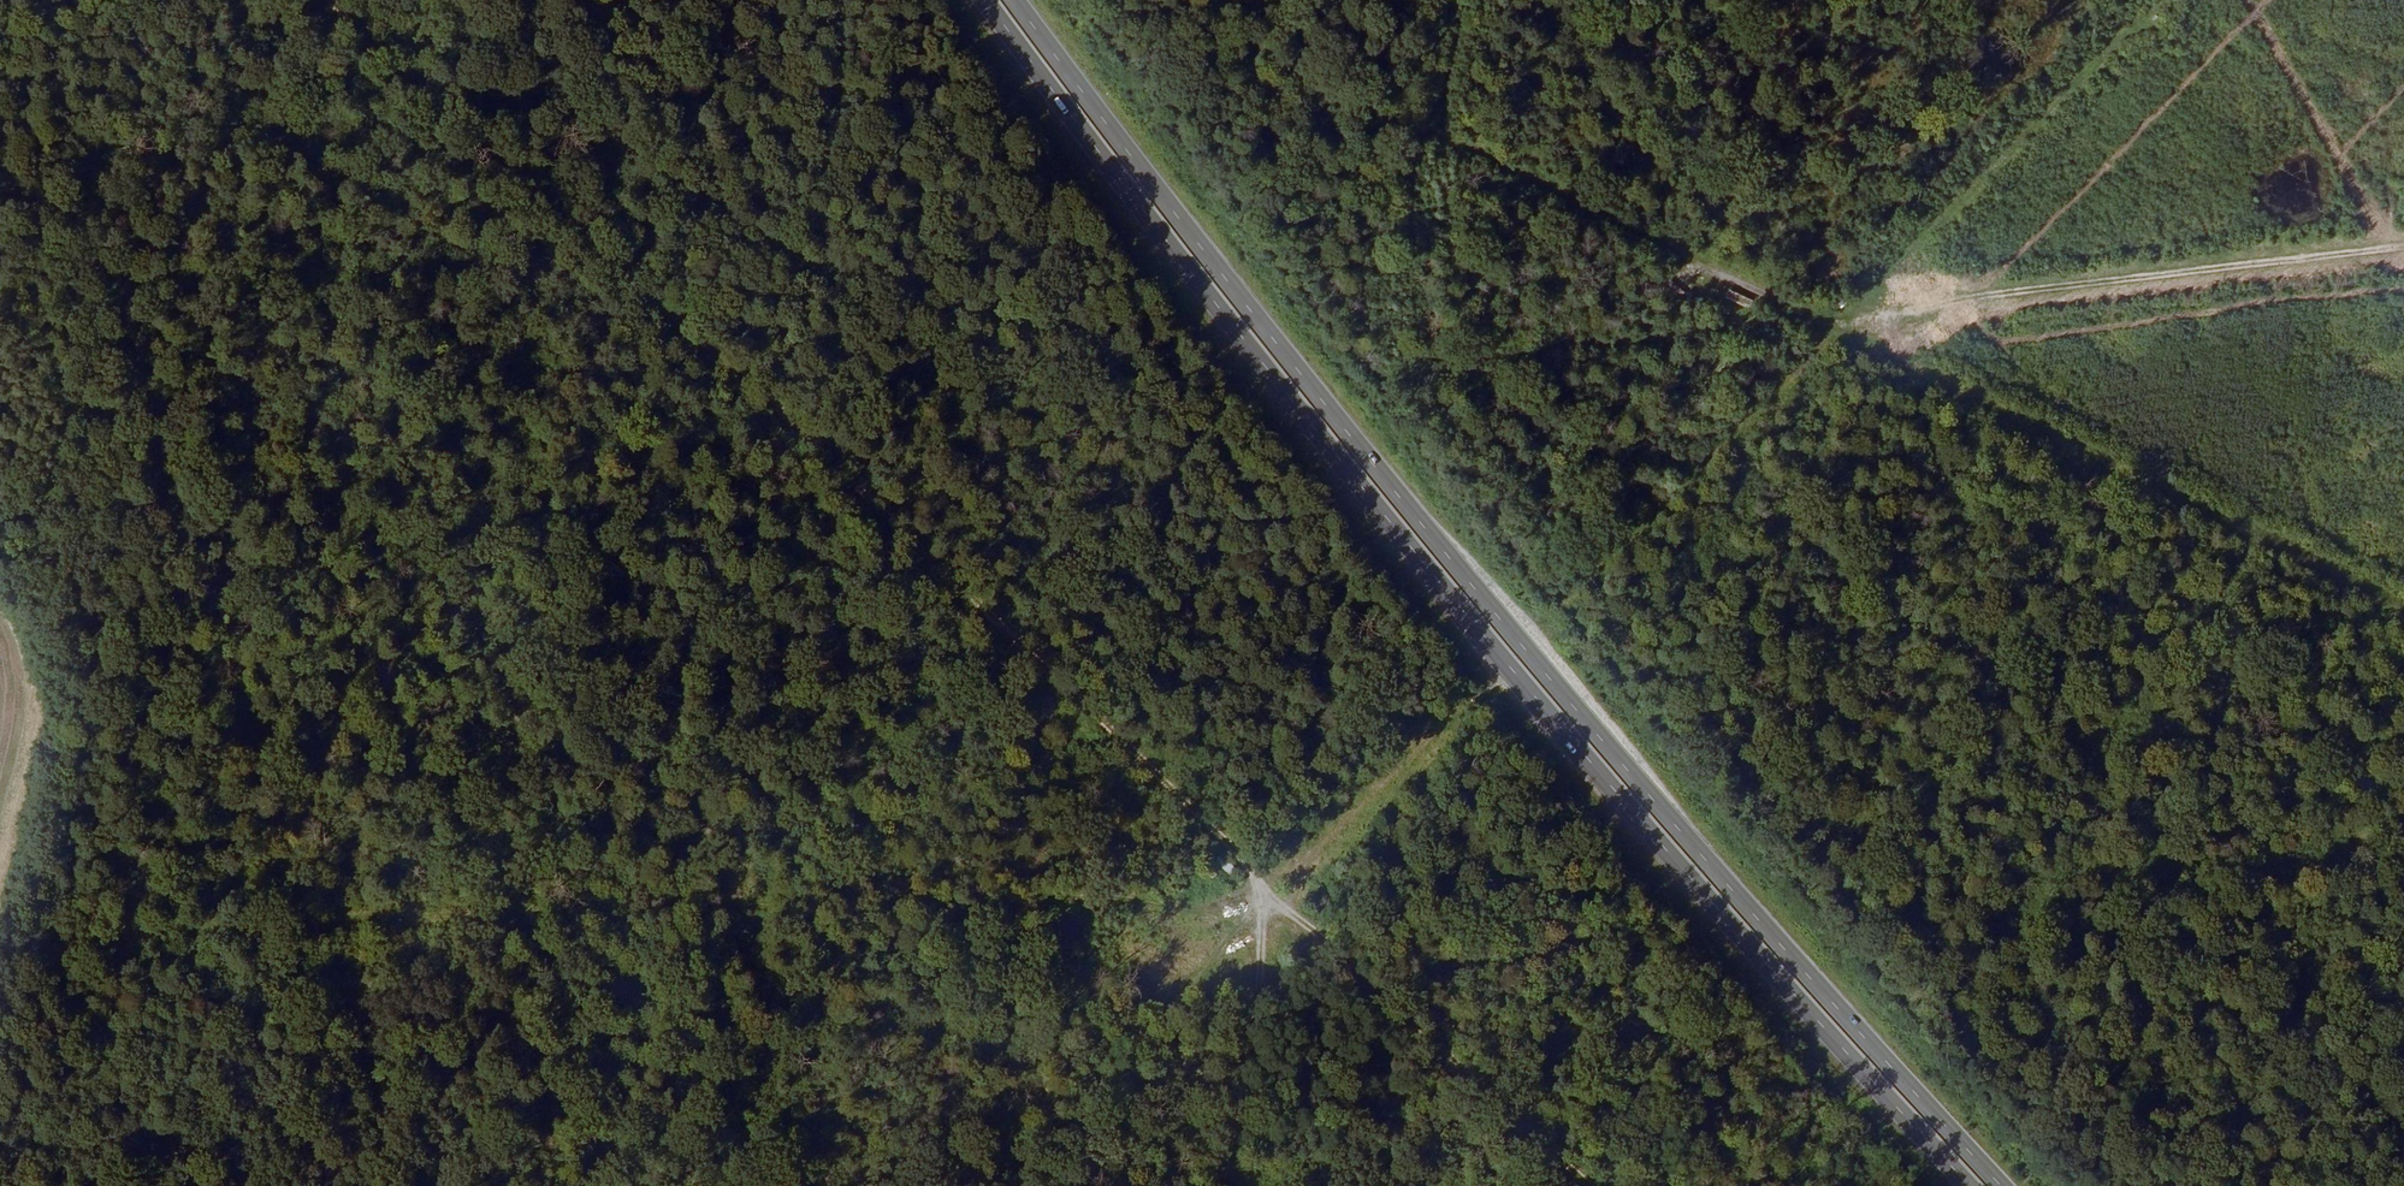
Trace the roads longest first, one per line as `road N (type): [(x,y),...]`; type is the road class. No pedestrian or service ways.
road 1 (track): [(324,0),(1290,871),(1624,1185)]
road 2 (track): [(977,1185),(1290,871),(23,908)]
road 3 (trunk): [(1996,1185),(1518,648),(1200,253),(1009,0)]
road 4 (trunk): [(980,0),(1182,269),(1499,661),(1964,1185)]
road 5 (track): [(1231,0),(1442,102),(1838,319),(2403,582)]
road 6 (track): [(137,486),(803,408),(1234,375)]
road 7 (track): [(0,989),(173,354)]
road 8 (track): [(2403,250),(1838,319)]
road 9 (track): [(1345,367),(1838,319)]
road 10 (track): [(1838,319),(2156,0)]
road 11 (track): [(1838,319),(1534,634)]
road 12 (track): [(1485,675),(1290,871)]

